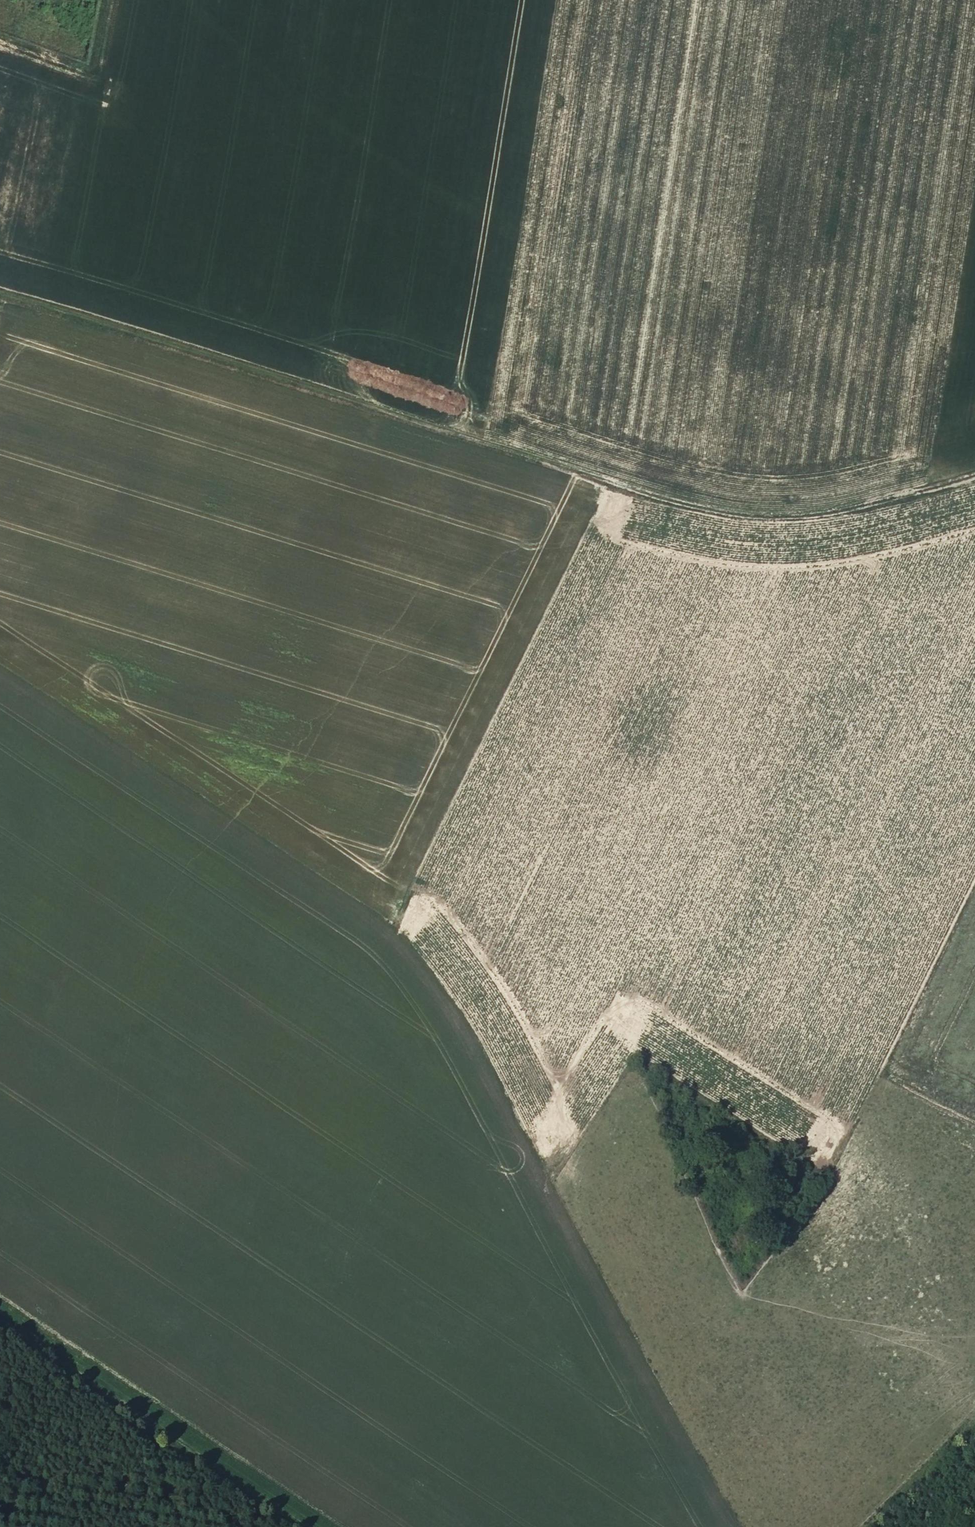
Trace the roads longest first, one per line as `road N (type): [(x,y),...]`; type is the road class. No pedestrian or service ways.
road 1 (track): [(974,476),(823,515),(732,514),(0,299)]
road 2 (track): [(285,1526),(0,1340)]

